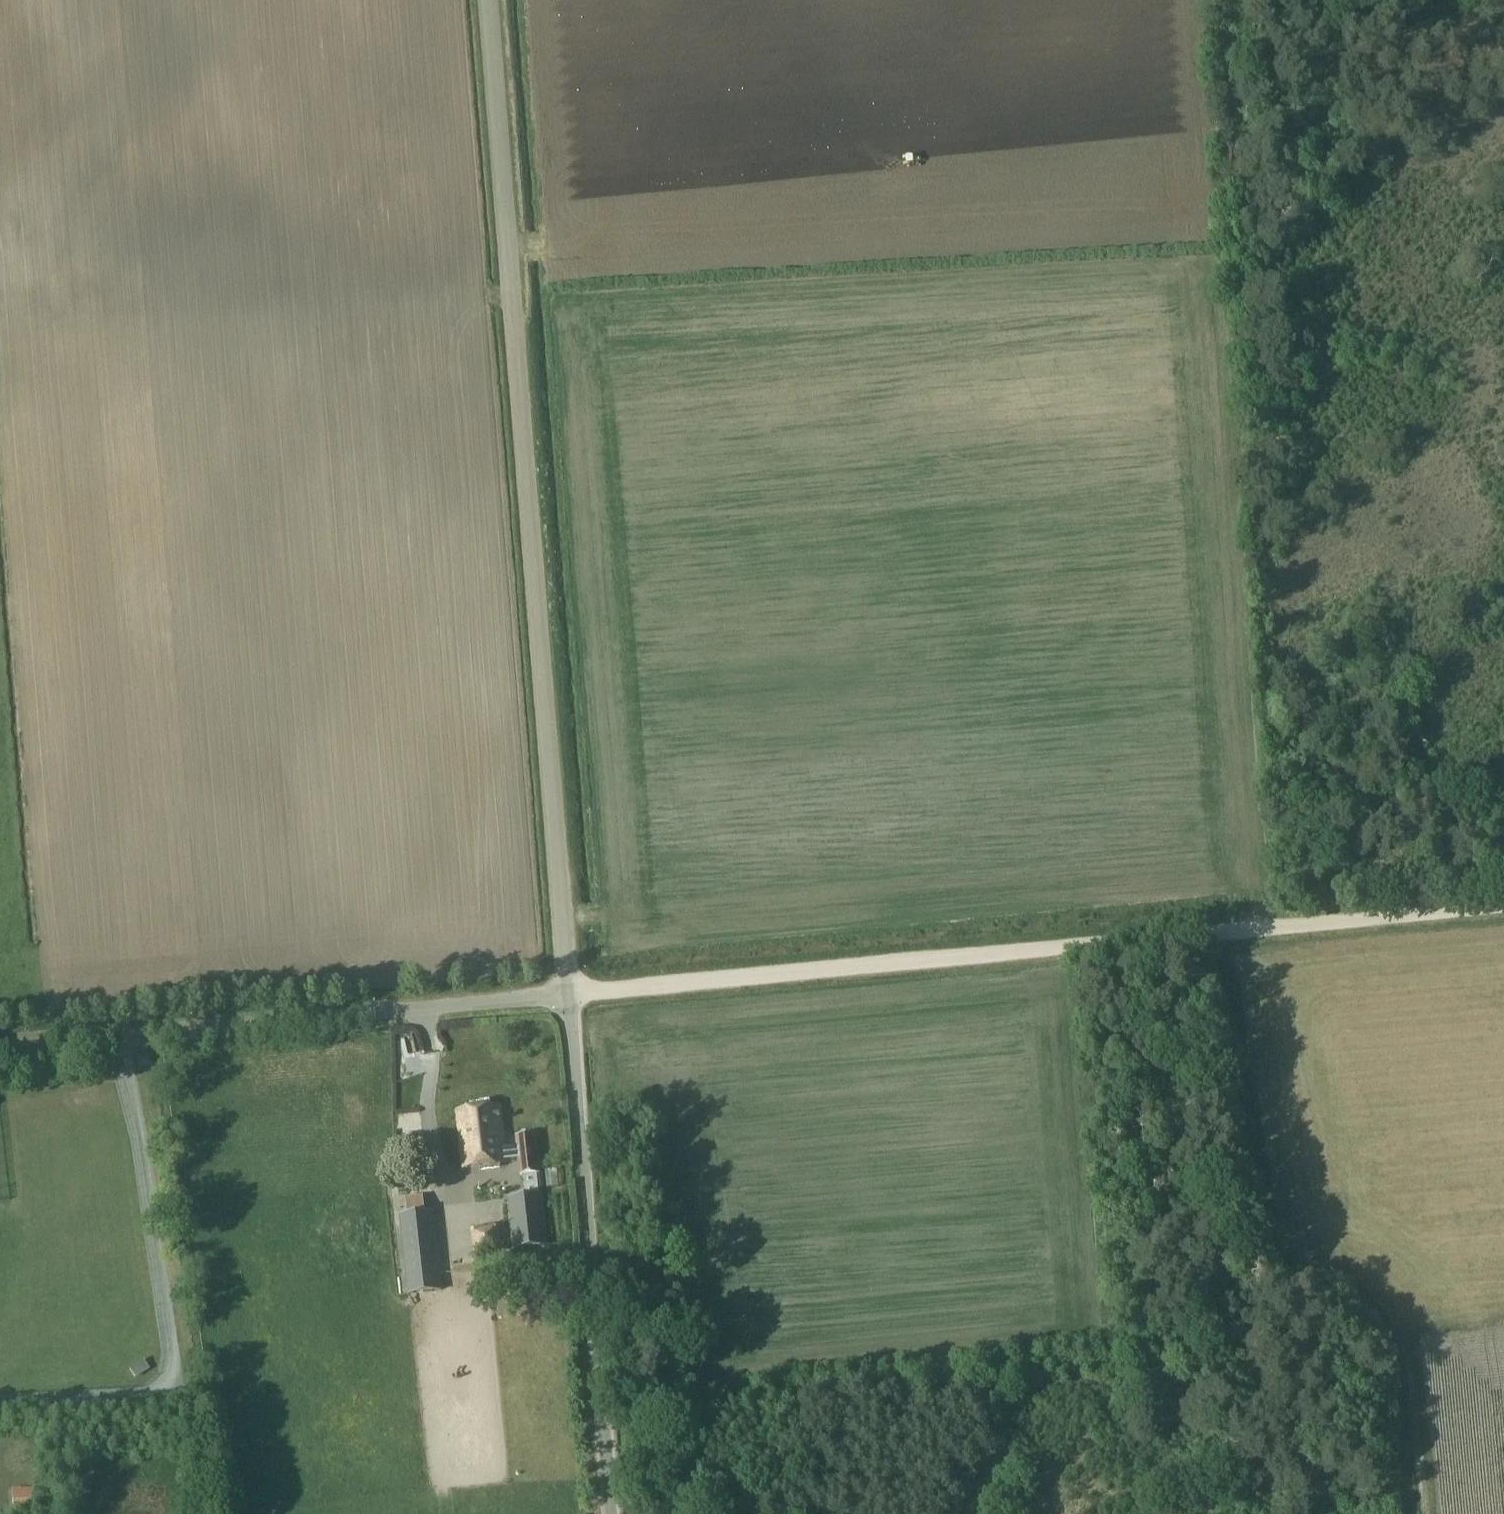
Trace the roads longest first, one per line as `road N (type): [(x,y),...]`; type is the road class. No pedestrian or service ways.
road 1 (unclassified): [(569,994),(487,0)]
road 2 (track): [(569,994),(1503,906)]
road 3 (unclassified): [(0,1047),(569,994)]
road 4 (unclassified): [(612,1513),(569,994)]

